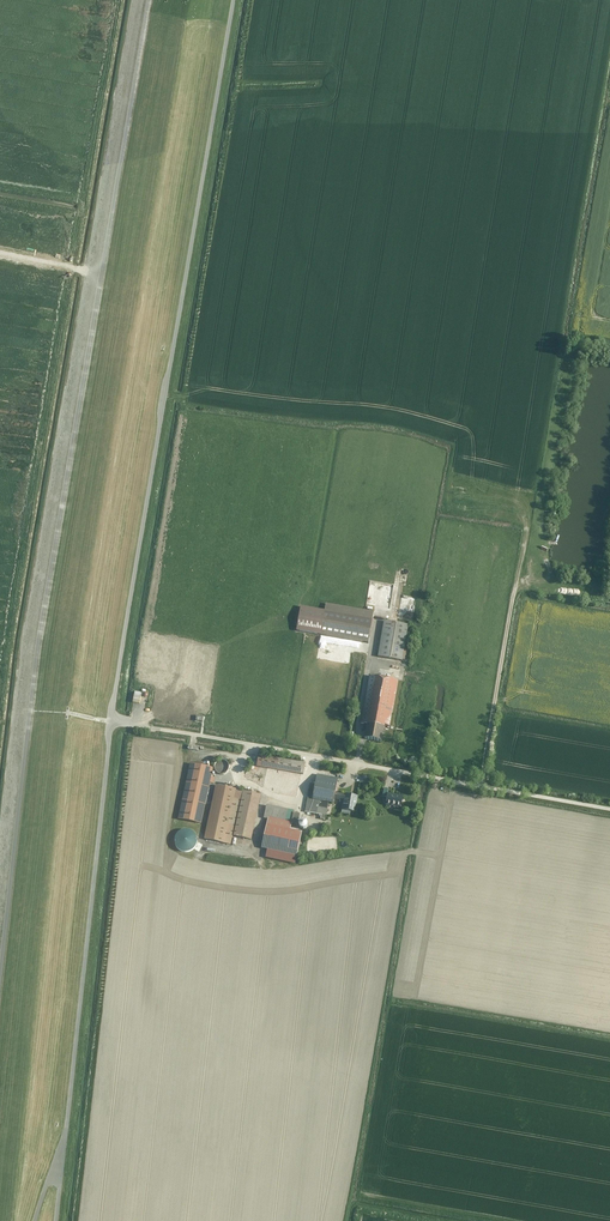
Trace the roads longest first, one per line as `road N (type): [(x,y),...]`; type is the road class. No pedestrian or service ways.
road 1 (track): [(151,0),(40,637),(0,989)]
road 2 (track): [(113,720),(235,0)]
road 3 (unclassified): [(609,810),(113,720)]
road 4 (track): [(57,1220),(113,720)]
road 5 (track): [(480,786),(518,582)]

